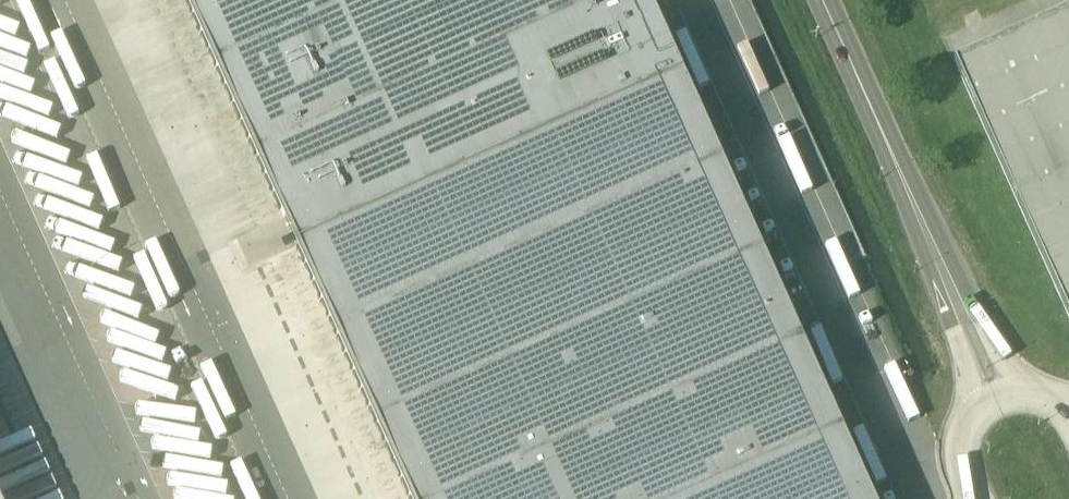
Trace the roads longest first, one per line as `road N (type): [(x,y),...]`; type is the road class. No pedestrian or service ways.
road 1 (secondary): [(822,0),(931,248)]
road 2 (secondary): [(1017,388),(970,299),(931,248)]
road 3 (secondary): [(931,248),(978,405)]

